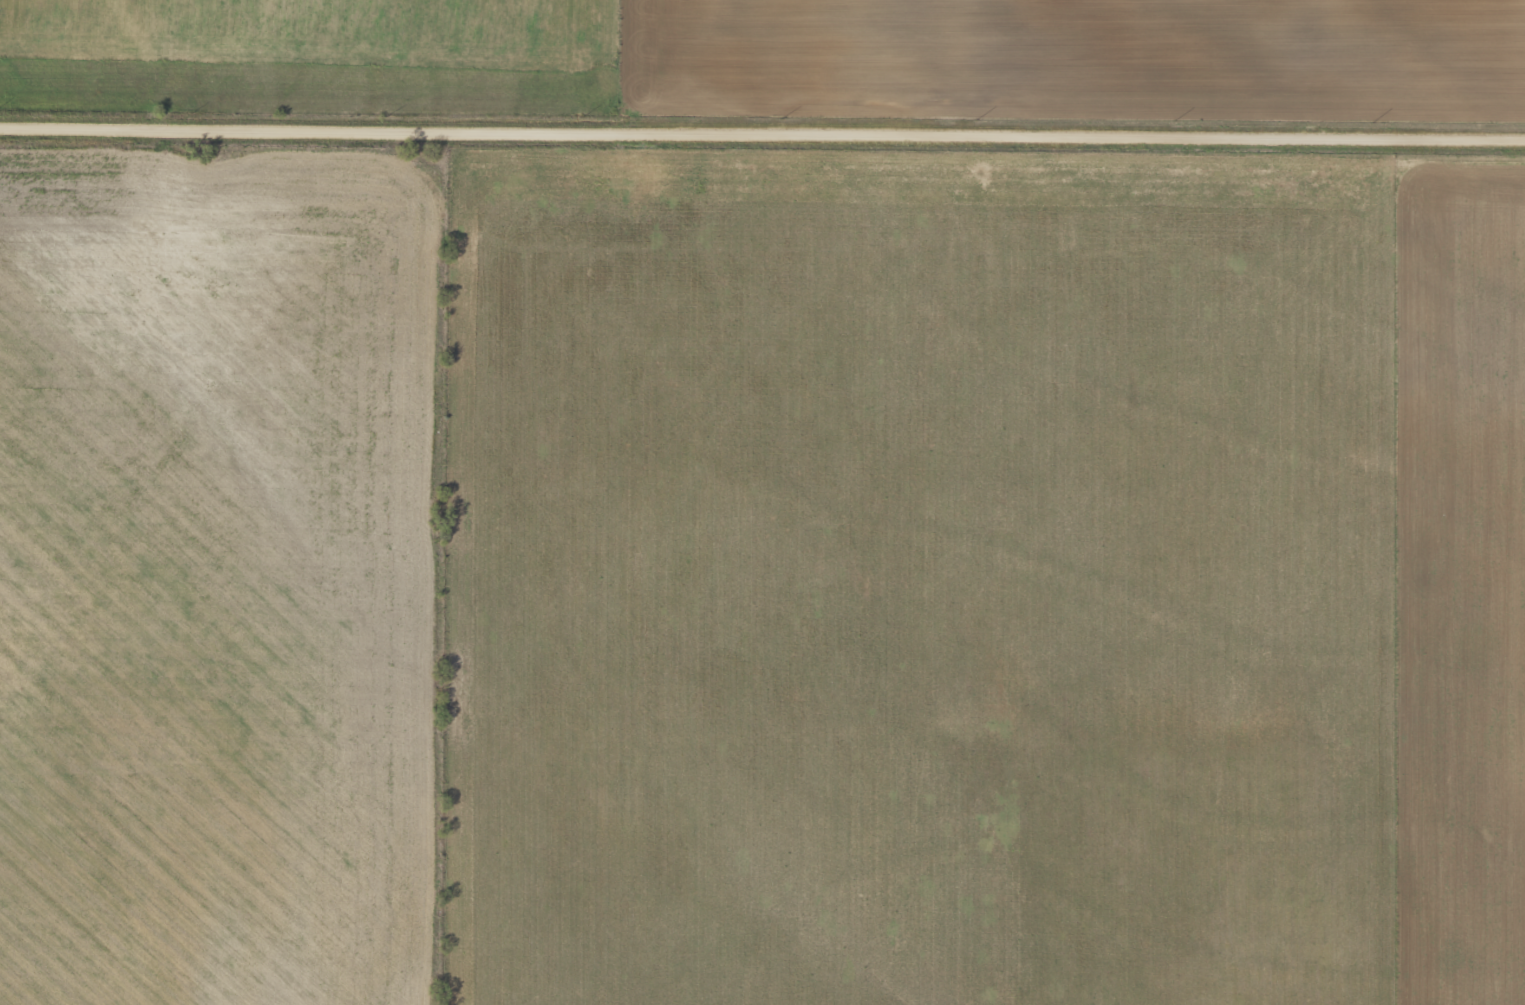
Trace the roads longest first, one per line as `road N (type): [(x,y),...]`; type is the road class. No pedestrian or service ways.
road 1 (residential): [(1524,174),(0,156)]

